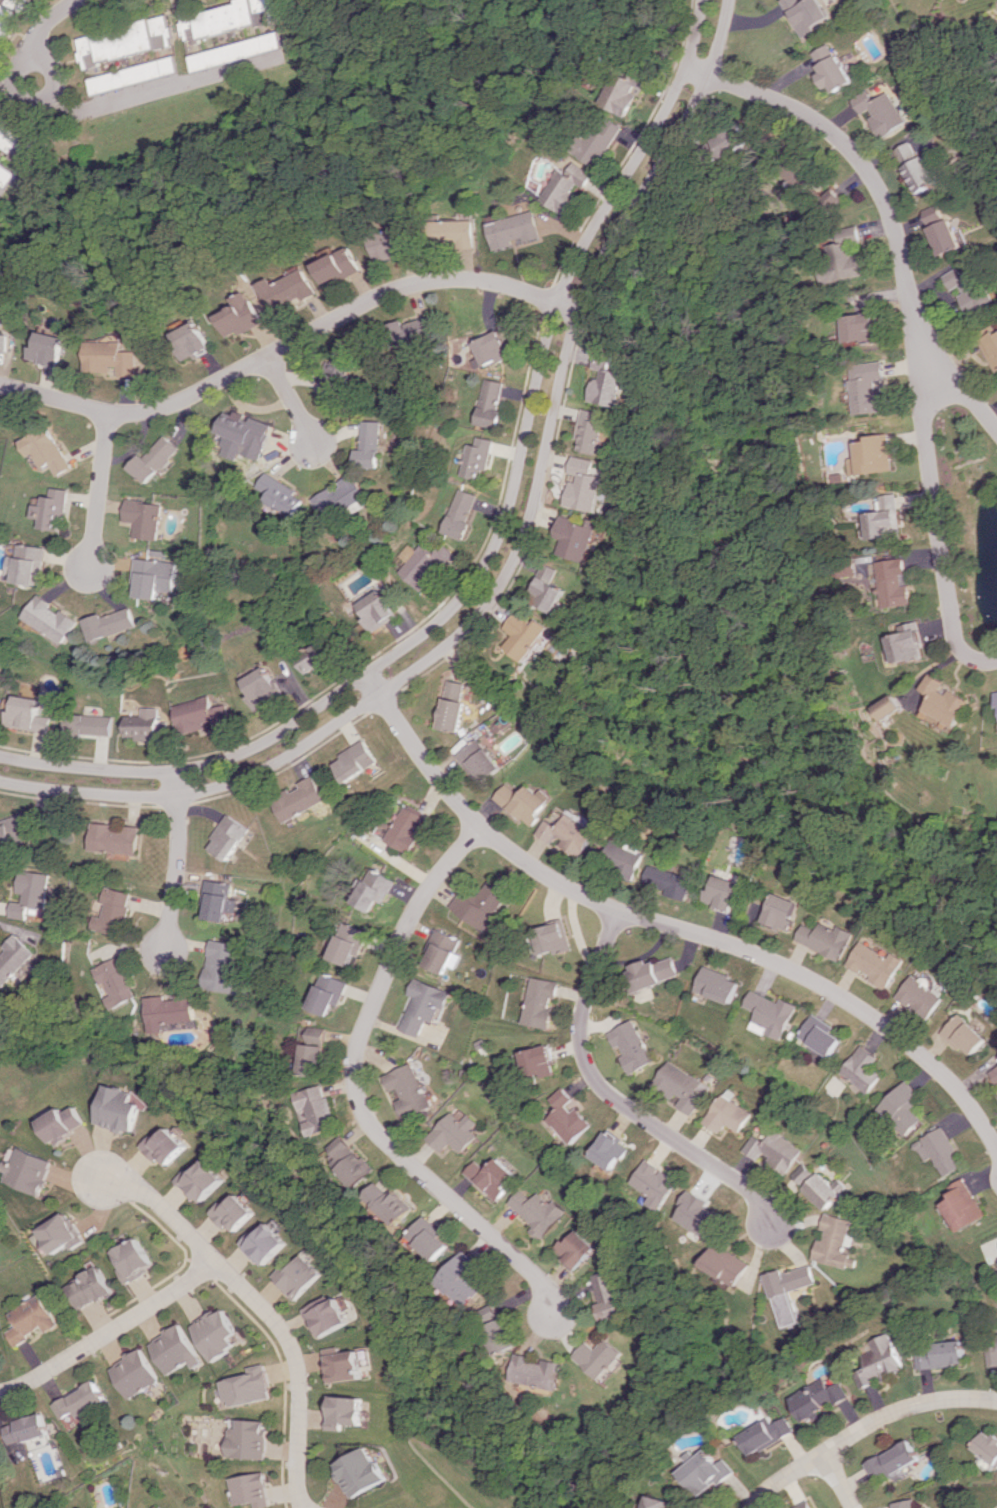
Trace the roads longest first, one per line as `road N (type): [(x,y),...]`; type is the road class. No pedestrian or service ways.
road 1 (residential): [(0,781),(150,798),(235,783),(295,754),(486,610),(509,579),(534,515),(581,314),(698,109),(731,0)]
road 2 (residential): [(706,0),(674,100),(558,304),(506,518),(479,577),(449,612),(297,722),(218,763),(143,773),(0,756)]
road 3 (residential): [(996,1145),(943,1075),(871,1016),(719,941),(613,911),(475,826),(366,674)]
road 4 (residential): [(581,314),(477,280),(440,280),(377,296),(184,399),(144,411),(109,412),(0,385)]
road 5 (residential): [(475,826),(429,887),(384,978),(359,1055),(361,1091),(370,1122),(535,1271),(556,1316)]
road 6 (residential): [(94,1175),(146,1196),(283,1327),(299,1365),(295,1482),(303,1507)]
road 7 (residential): [(996,432),(970,395),(928,366),(922,398),(953,624),(969,654),(996,662)]
road 8 (residential): [(689,64),(806,113),(859,159),(897,240),(928,366)]
road 9 (residential): [(613,911),(577,1033),(588,1067),(736,1178),(773,1223)]
road 10 (residential): [(996,1401),(956,1398),(888,1413),(767,1488),(750,1507)]
road 11 (residential): [(0,1392),(213,1262)]
road 12 (residential): [(173,772),(178,874),(165,950)]
road 13 (residential): [(109,412),(90,576)]
road 14 (residential): [(24,64),(50,62),(56,91),(39,101),(26,96),(18,84),(24,64)]

